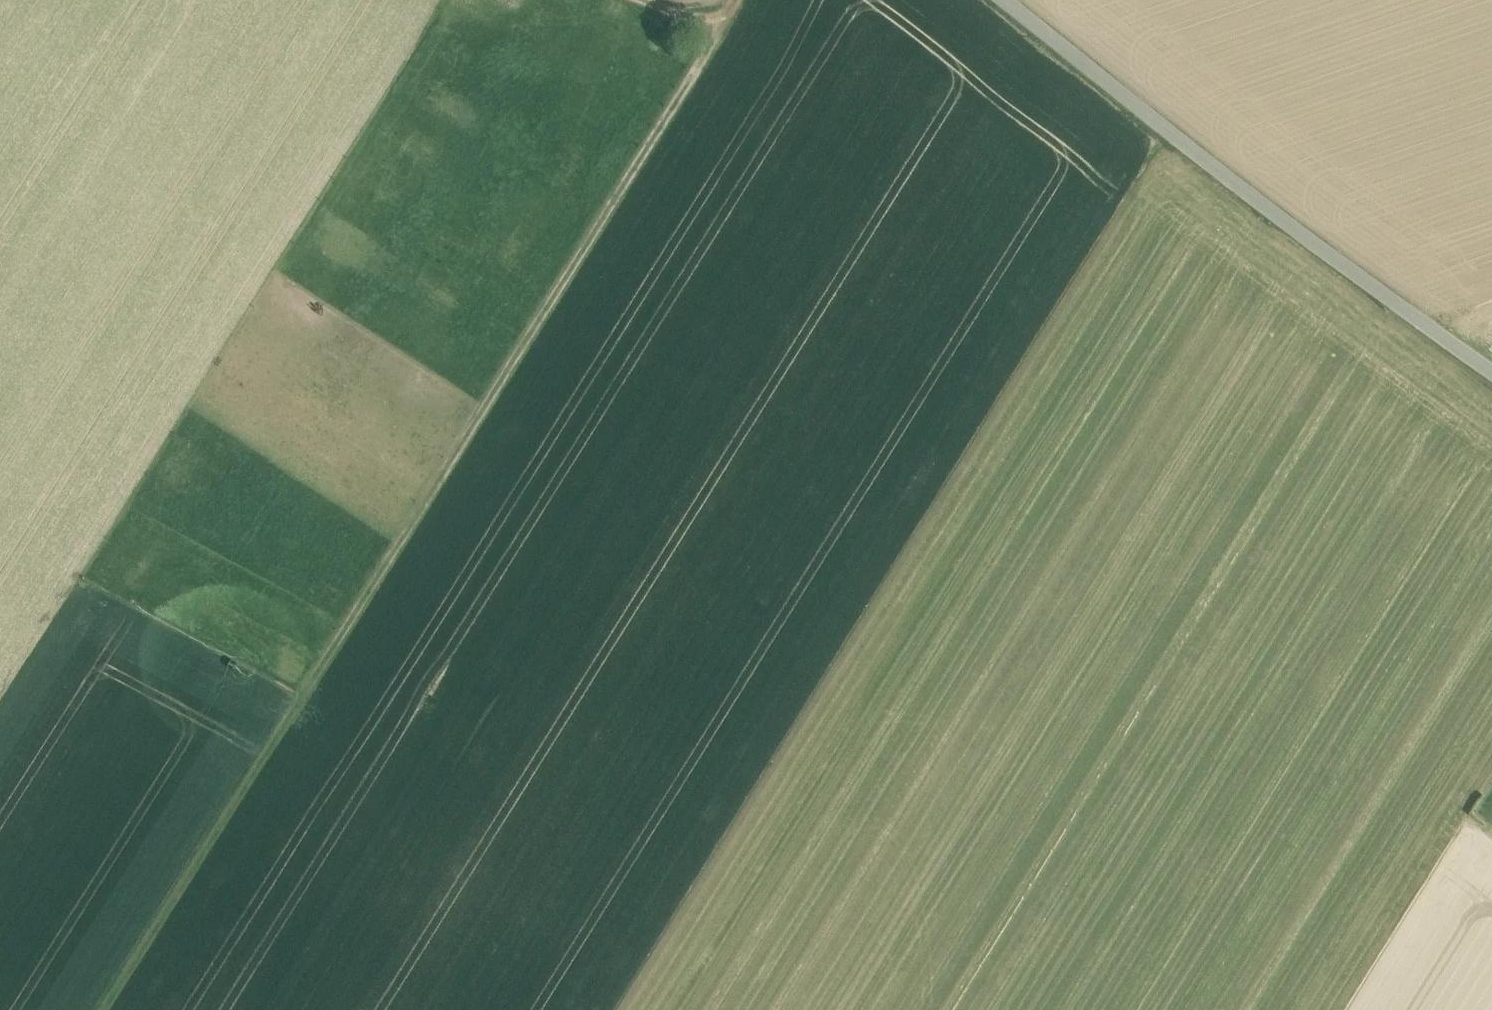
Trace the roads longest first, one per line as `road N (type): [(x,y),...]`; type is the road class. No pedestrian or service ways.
road 1 (track): [(716,29),(101,1009)]
road 2 (unclassified): [(1491,369),(1217,171),(1002,0)]

